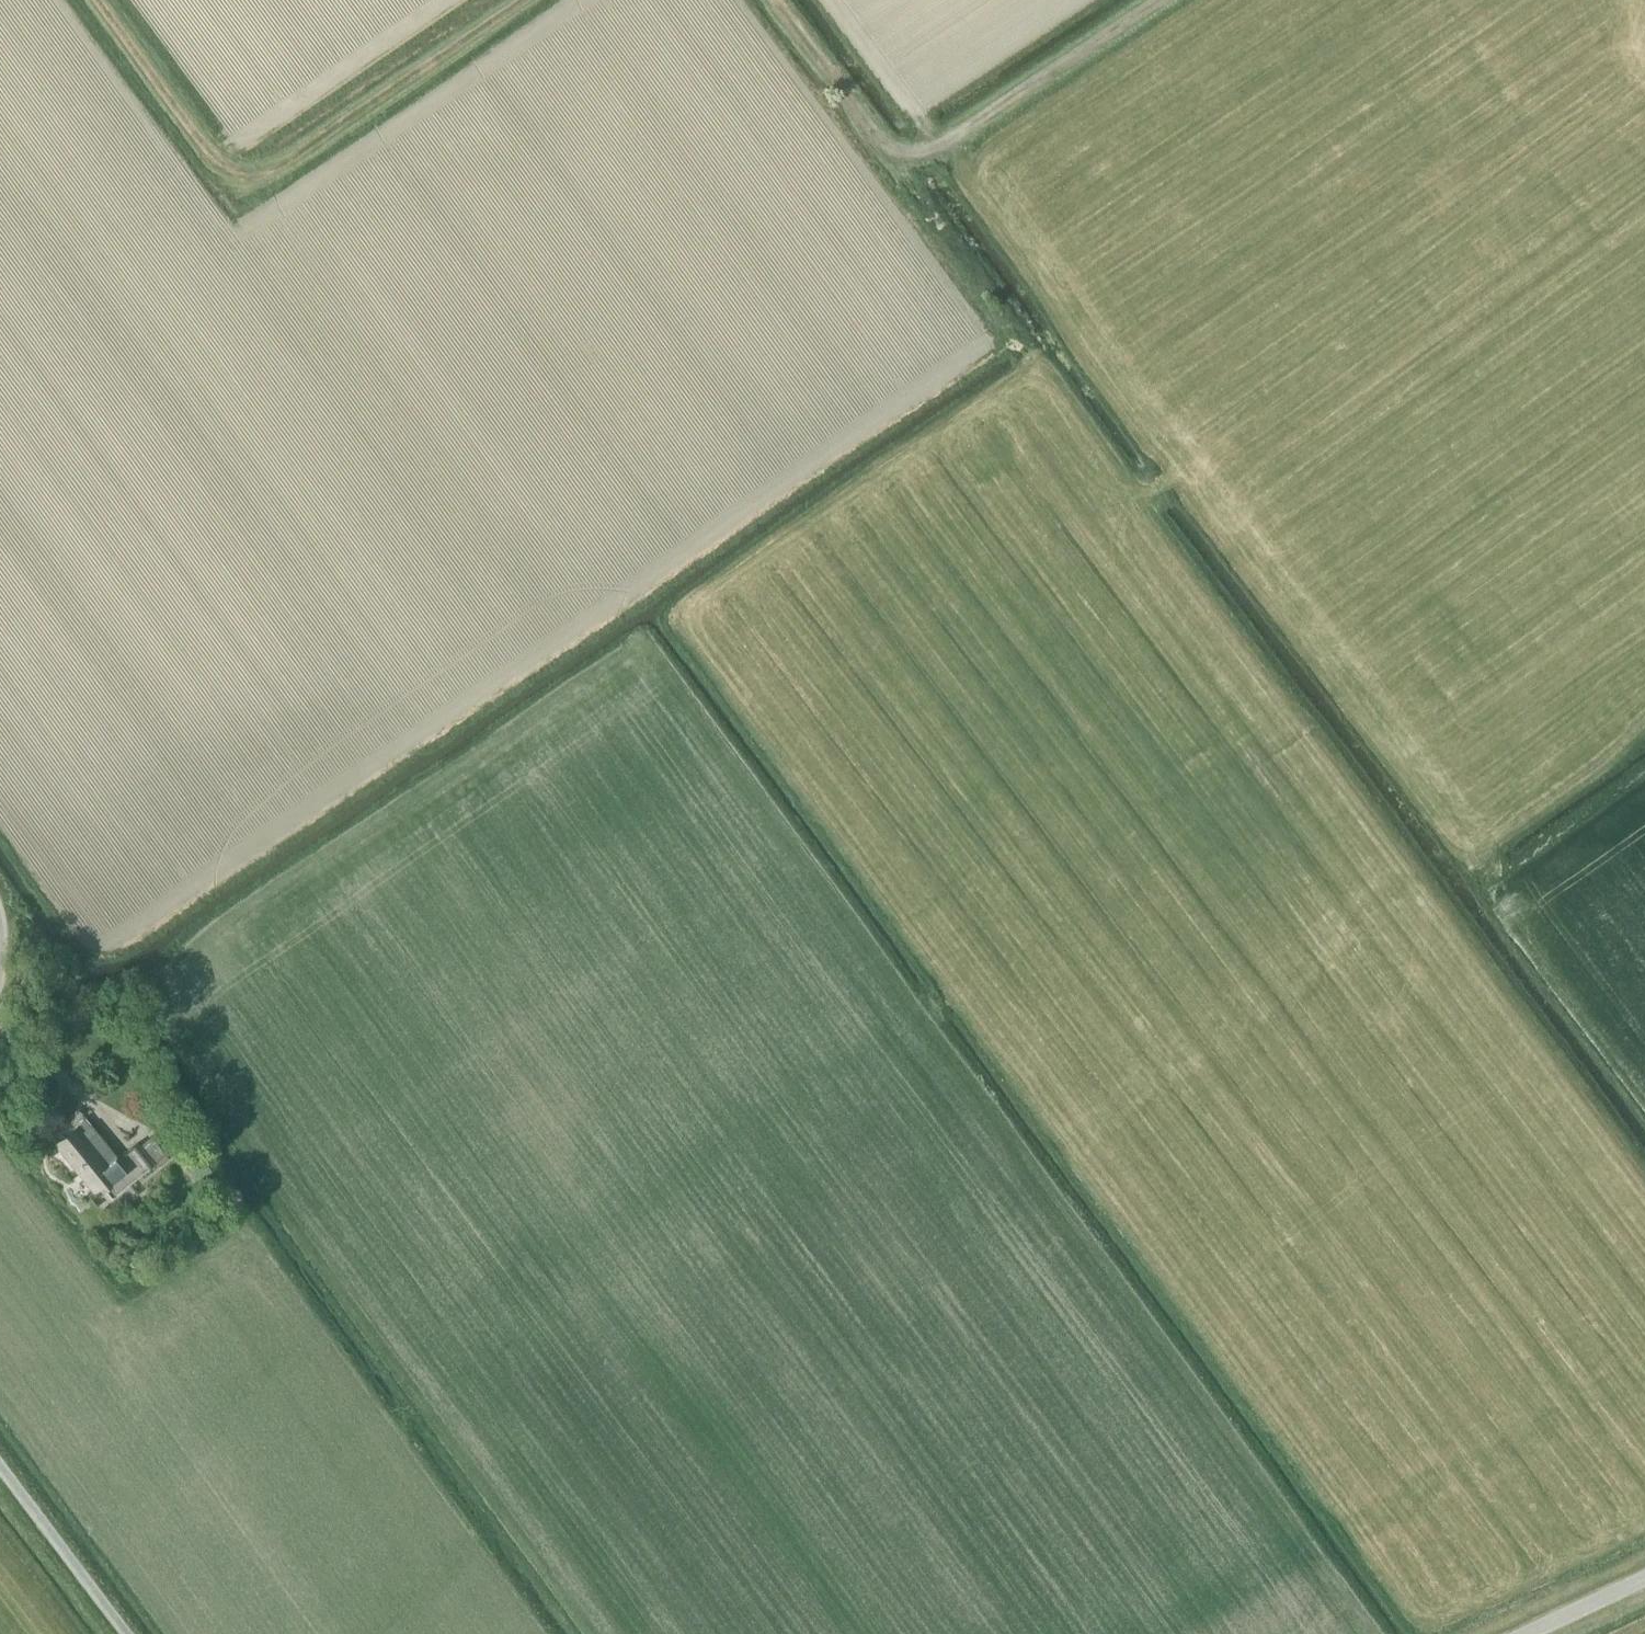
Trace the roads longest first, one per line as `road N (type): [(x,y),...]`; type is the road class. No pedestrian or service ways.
road 1 (track): [(520,0),(283,162),(244,171),(205,150),(95,0)]
road 2 (track): [(1161,0),(960,134),(908,152),(874,135),(774,0)]
road 3 (unclassified): [(129,1633),(0,1465)]
road 4 (unclassified): [(1525,1633),(1644,1578)]

